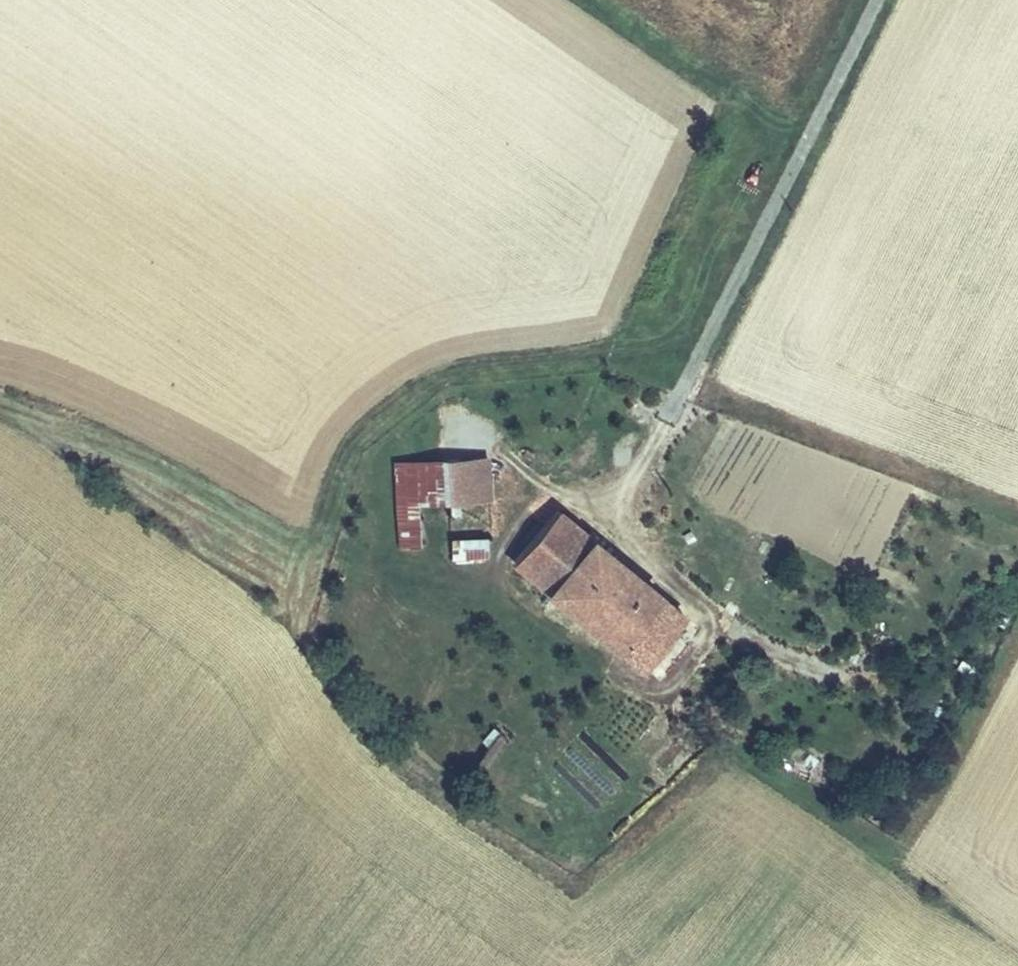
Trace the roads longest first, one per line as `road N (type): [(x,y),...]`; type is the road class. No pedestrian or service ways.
road 1 (track): [(702,344),(482,366),(432,383),(354,445),(333,513),(304,536),(139,450),(0,405)]
road 2 (unclassified): [(868,0),(672,411)]

